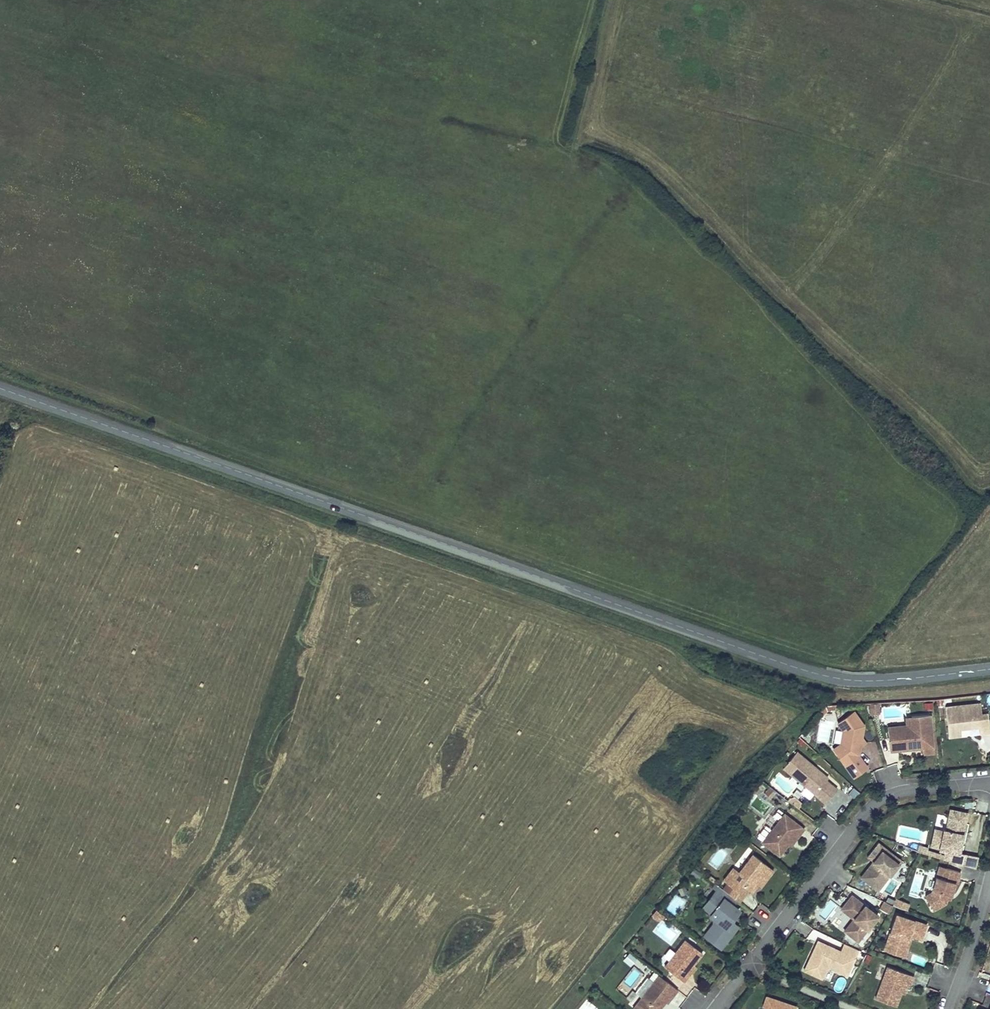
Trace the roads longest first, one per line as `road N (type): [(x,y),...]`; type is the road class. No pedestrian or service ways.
road 1 (tertiary): [(0,388),(813,674),(887,681),(989,669)]
road 2 (residential): [(989,784),(897,792),(869,809),(717,1008)]
road 3 (residential): [(949,1008),(989,883)]

